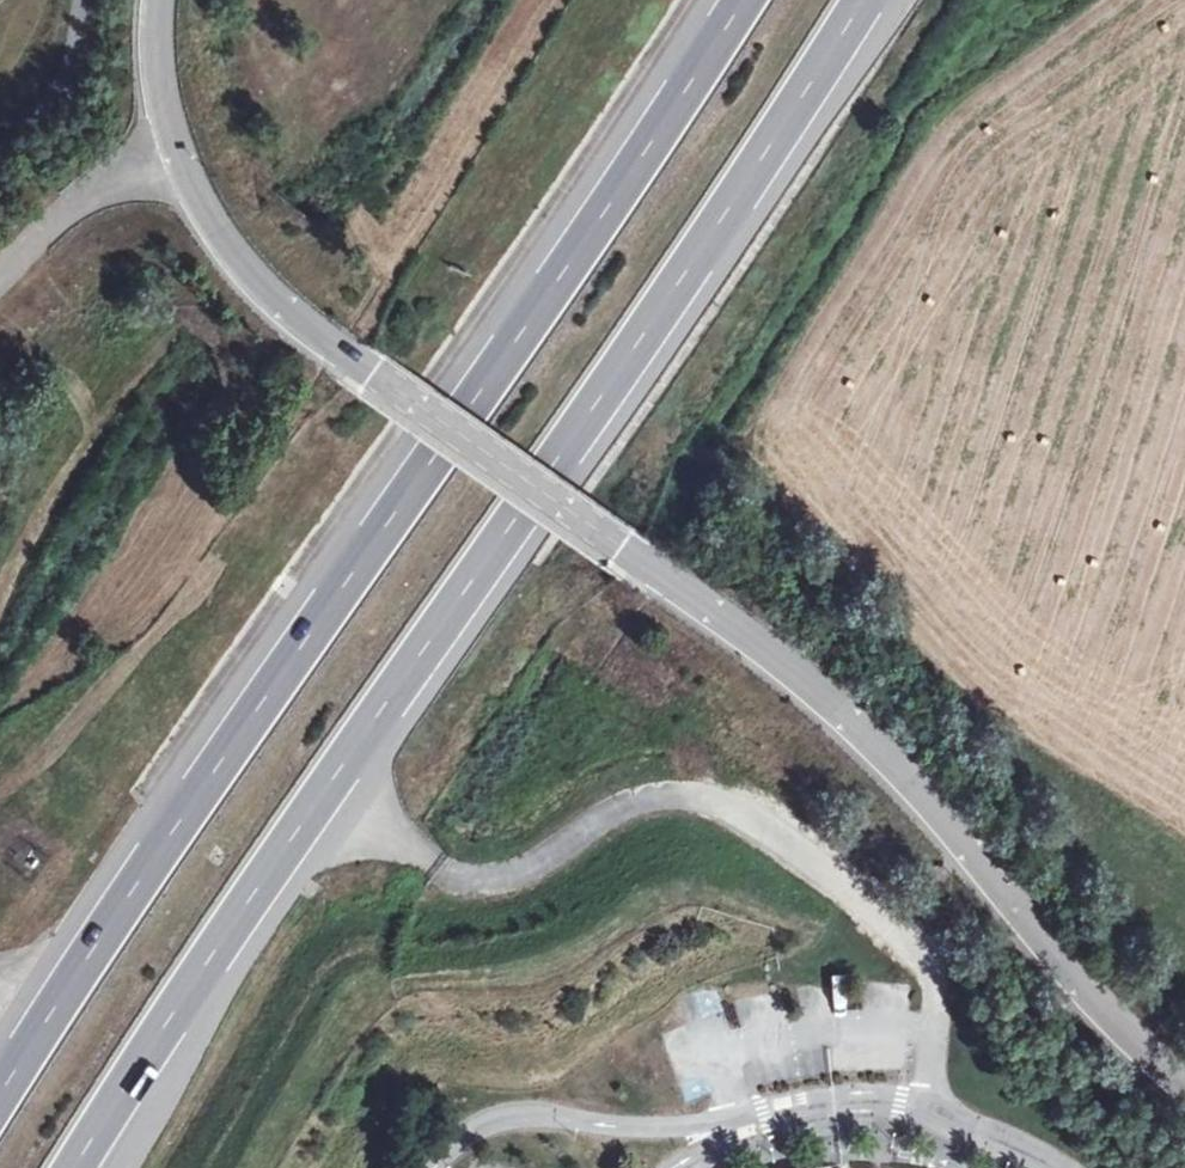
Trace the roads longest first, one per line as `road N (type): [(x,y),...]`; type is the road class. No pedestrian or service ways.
road 1 (unclassified): [(156,0),(154,59),(174,147),(244,264),(320,332),(740,627),(823,695),(895,765),(1071,972),(1184,1083)]
road 2 (motorway): [(76,1167),(664,307),(864,0)]
road 3 (motorway): [(739,0),(592,220),(267,672),(0,1093)]
road 4 (residential): [(1055,1167),(931,1114)]

